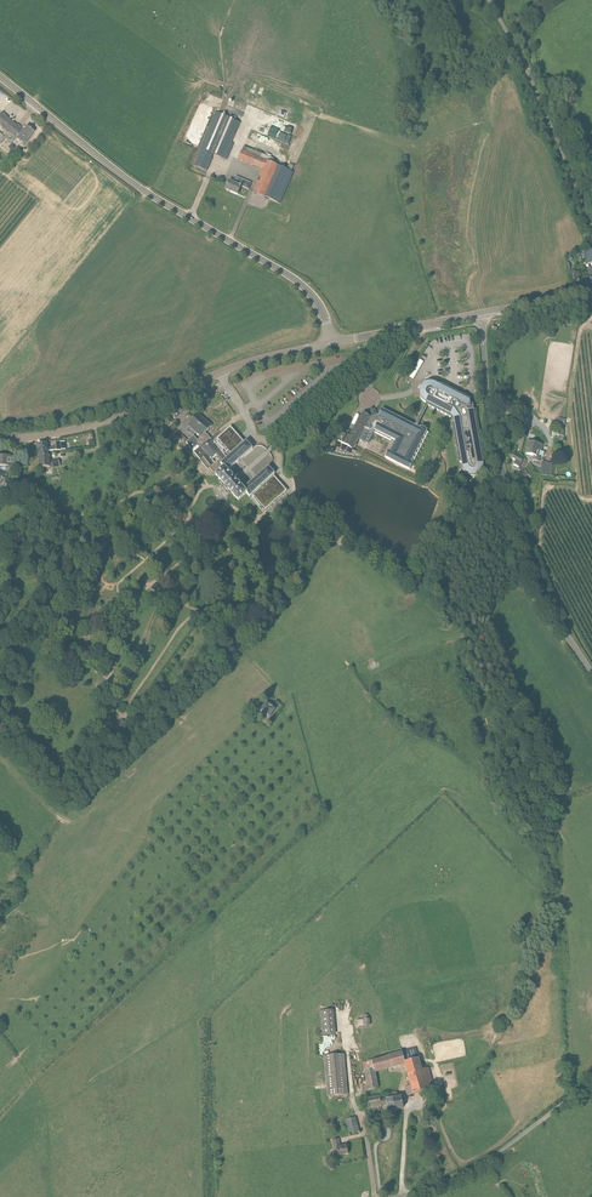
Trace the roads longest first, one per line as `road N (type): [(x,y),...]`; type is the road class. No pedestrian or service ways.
road 1 (tertiary): [(330,343),(317,303),(296,280),(141,188),(0,77)]
road 2 (unclassified): [(591,673),(526,553),(489,412),(481,314)]
road 3 (tertiary): [(0,439),(94,424),(245,363),(330,343)]
road 4 (unclassified): [(591,229),(489,0)]
road 5 (unclassified): [(398,1196),(488,1158),(591,1083)]
road 6 (tertiary): [(330,343),(481,314)]

